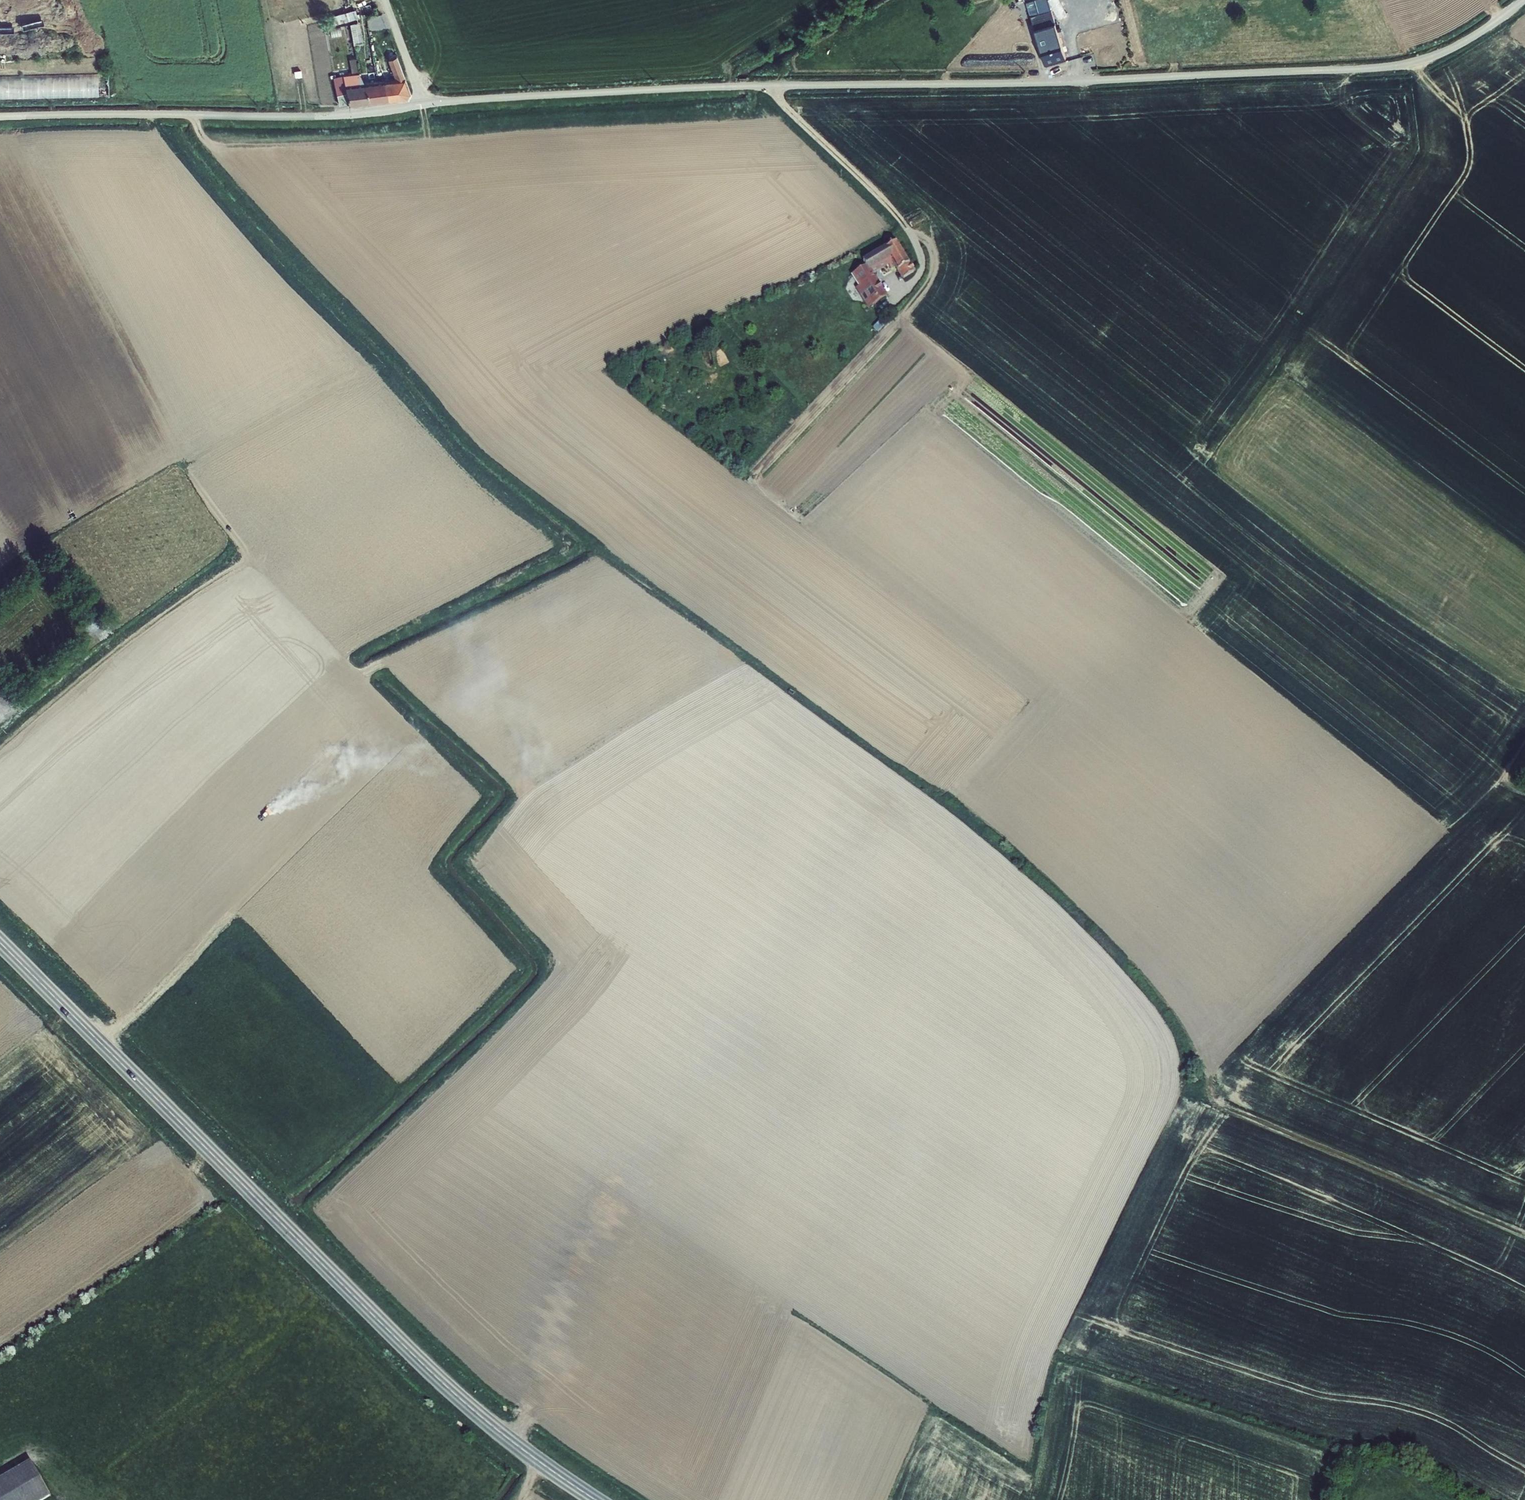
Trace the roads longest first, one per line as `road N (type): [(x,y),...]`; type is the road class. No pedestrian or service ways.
road 1 (residential): [(1523,0),(1452,46),(1377,67),(424,103)]
road 2 (secondary): [(595,1499),(424,1366),(0,943)]
road 3 (residential): [(424,103),(330,116),(0,115)]

